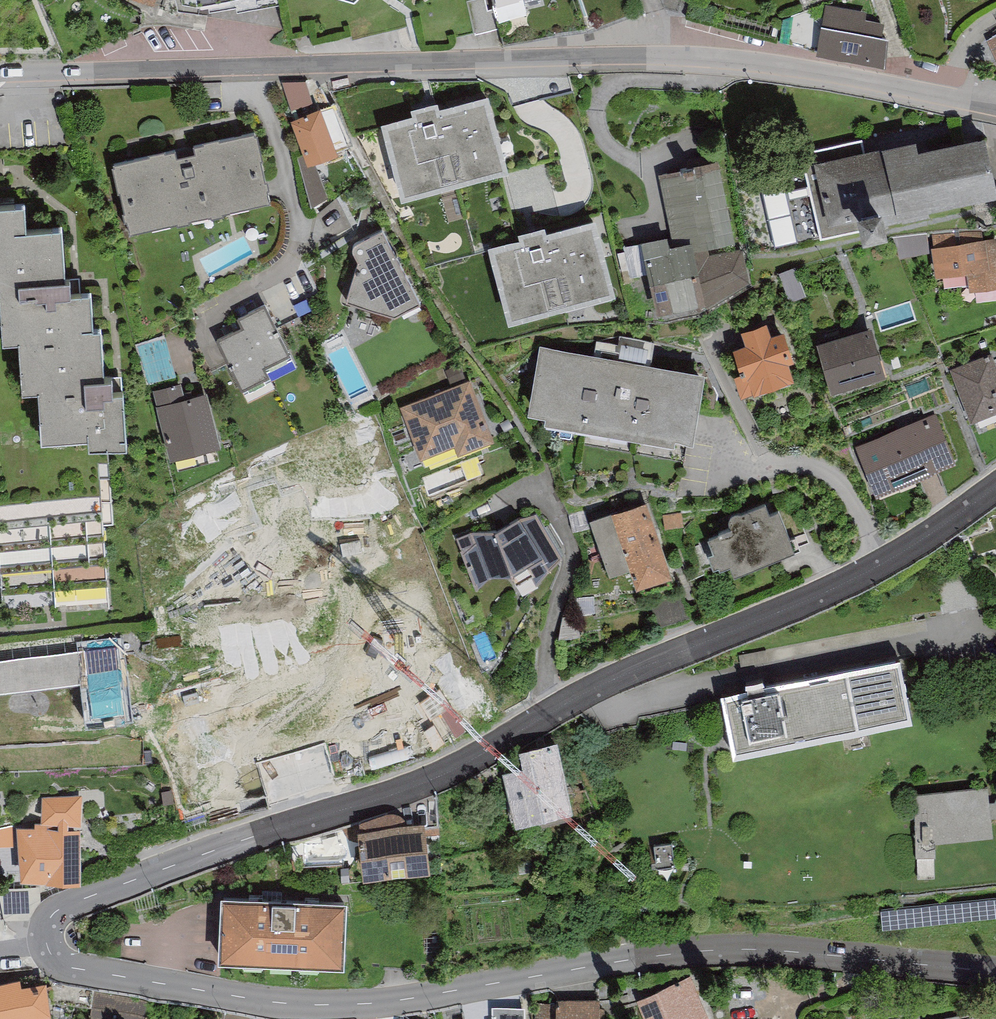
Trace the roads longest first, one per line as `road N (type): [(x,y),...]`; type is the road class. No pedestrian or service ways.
road 1 (secondary): [(995,971),(761,948),(645,956),(341,1004),(69,968),(51,953),(46,934),(63,907),(429,782),(645,665),(868,571),(995,488)]
road 2 (residential): [(995,108),(748,60),(665,55),(0,70)]

